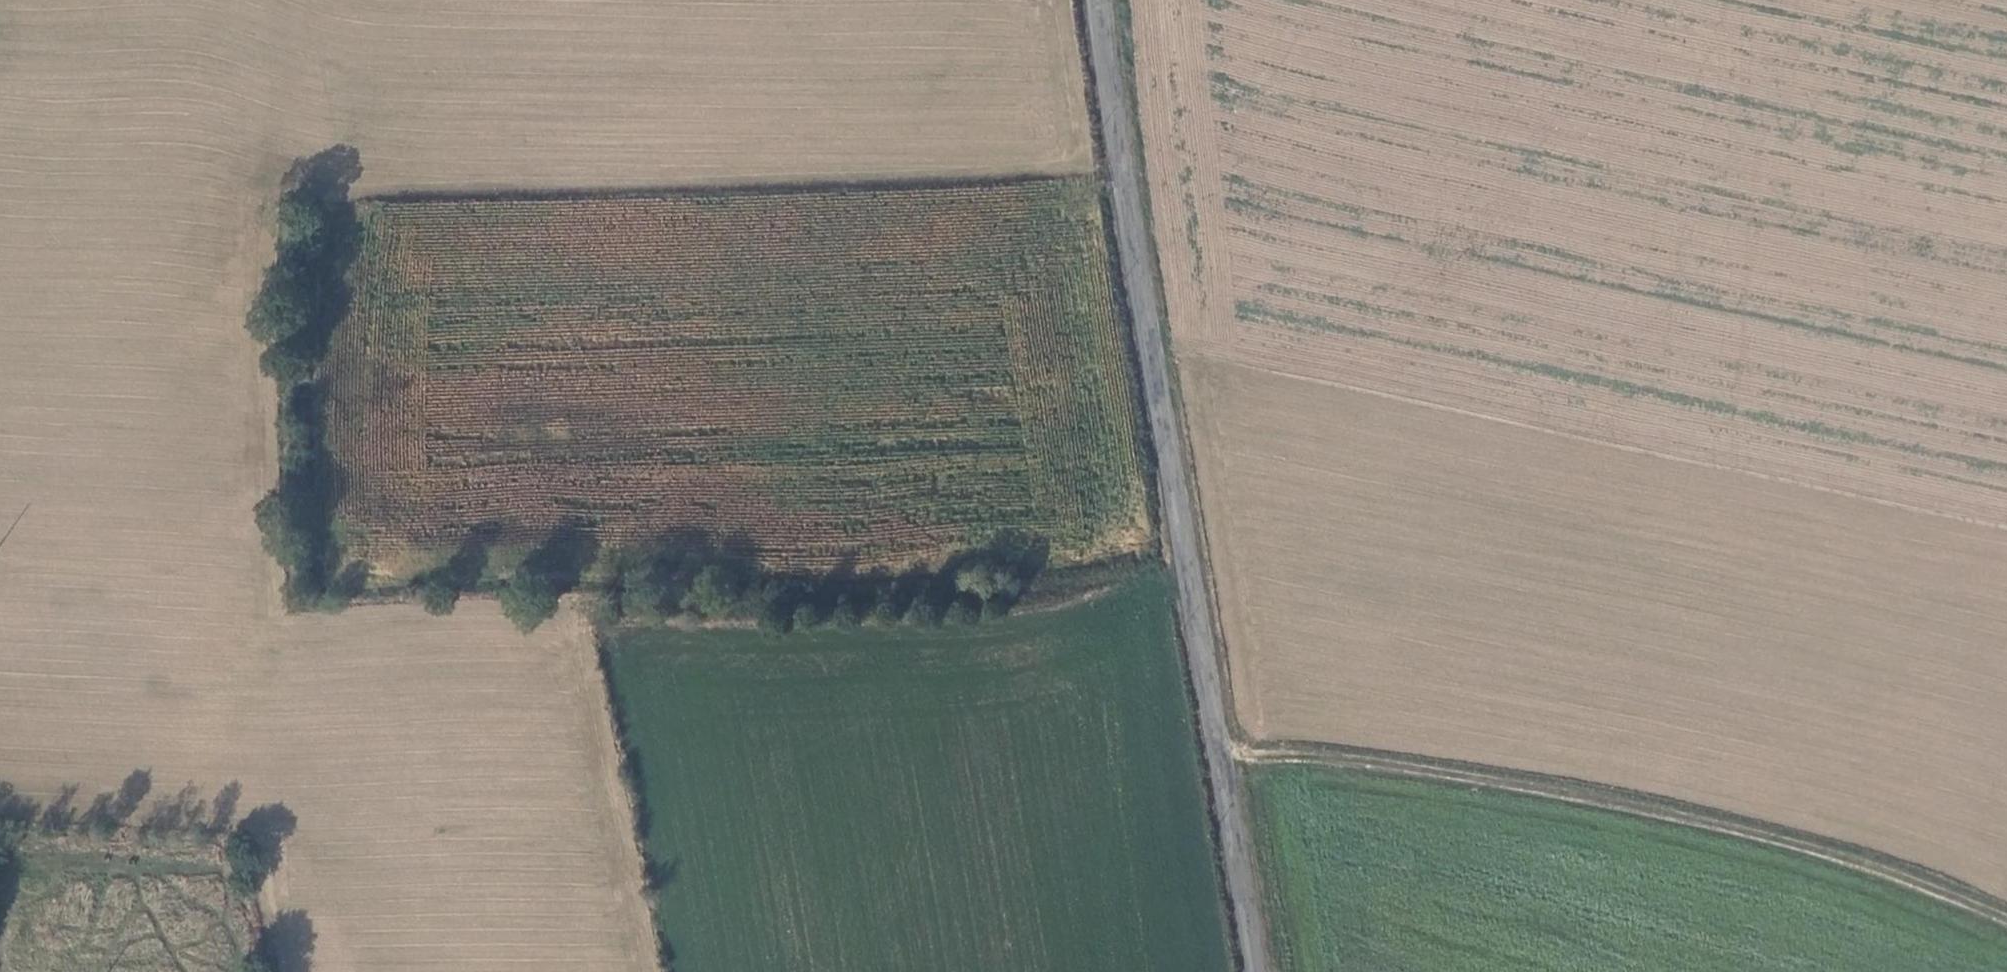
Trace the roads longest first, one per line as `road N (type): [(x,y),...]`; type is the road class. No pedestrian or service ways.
road 1 (tertiary): [(1256,971),(1151,355),(1100,0)]
road 2 (track): [(2006,921),(1880,870),(1559,790),(1360,761),(1219,755)]

